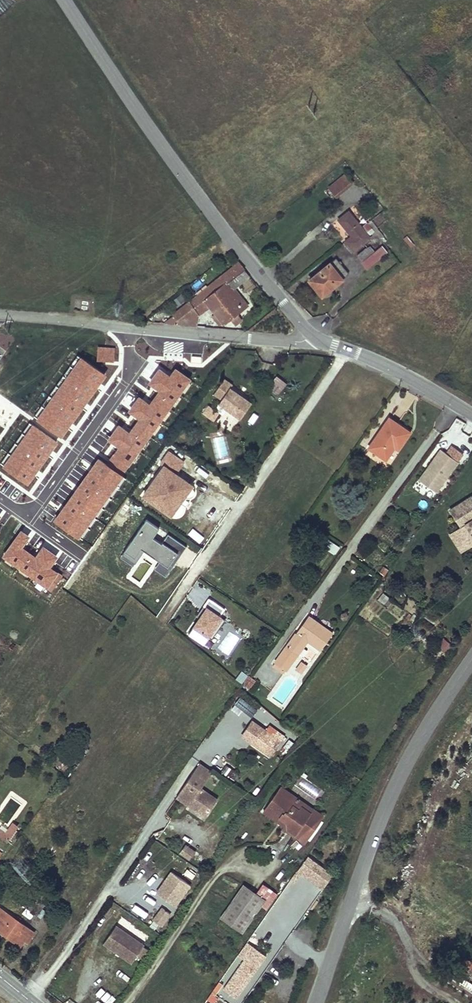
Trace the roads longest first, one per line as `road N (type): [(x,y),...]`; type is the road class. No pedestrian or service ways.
road 1 (unclassified): [(65,0),(207,206),(315,338)]
road 2 (unclassified): [(471,653),(386,783),(310,1002)]
road 3 (unclassified): [(0,317),(315,338)]
road 4 (unclassified): [(315,338),(405,375),(471,415)]

